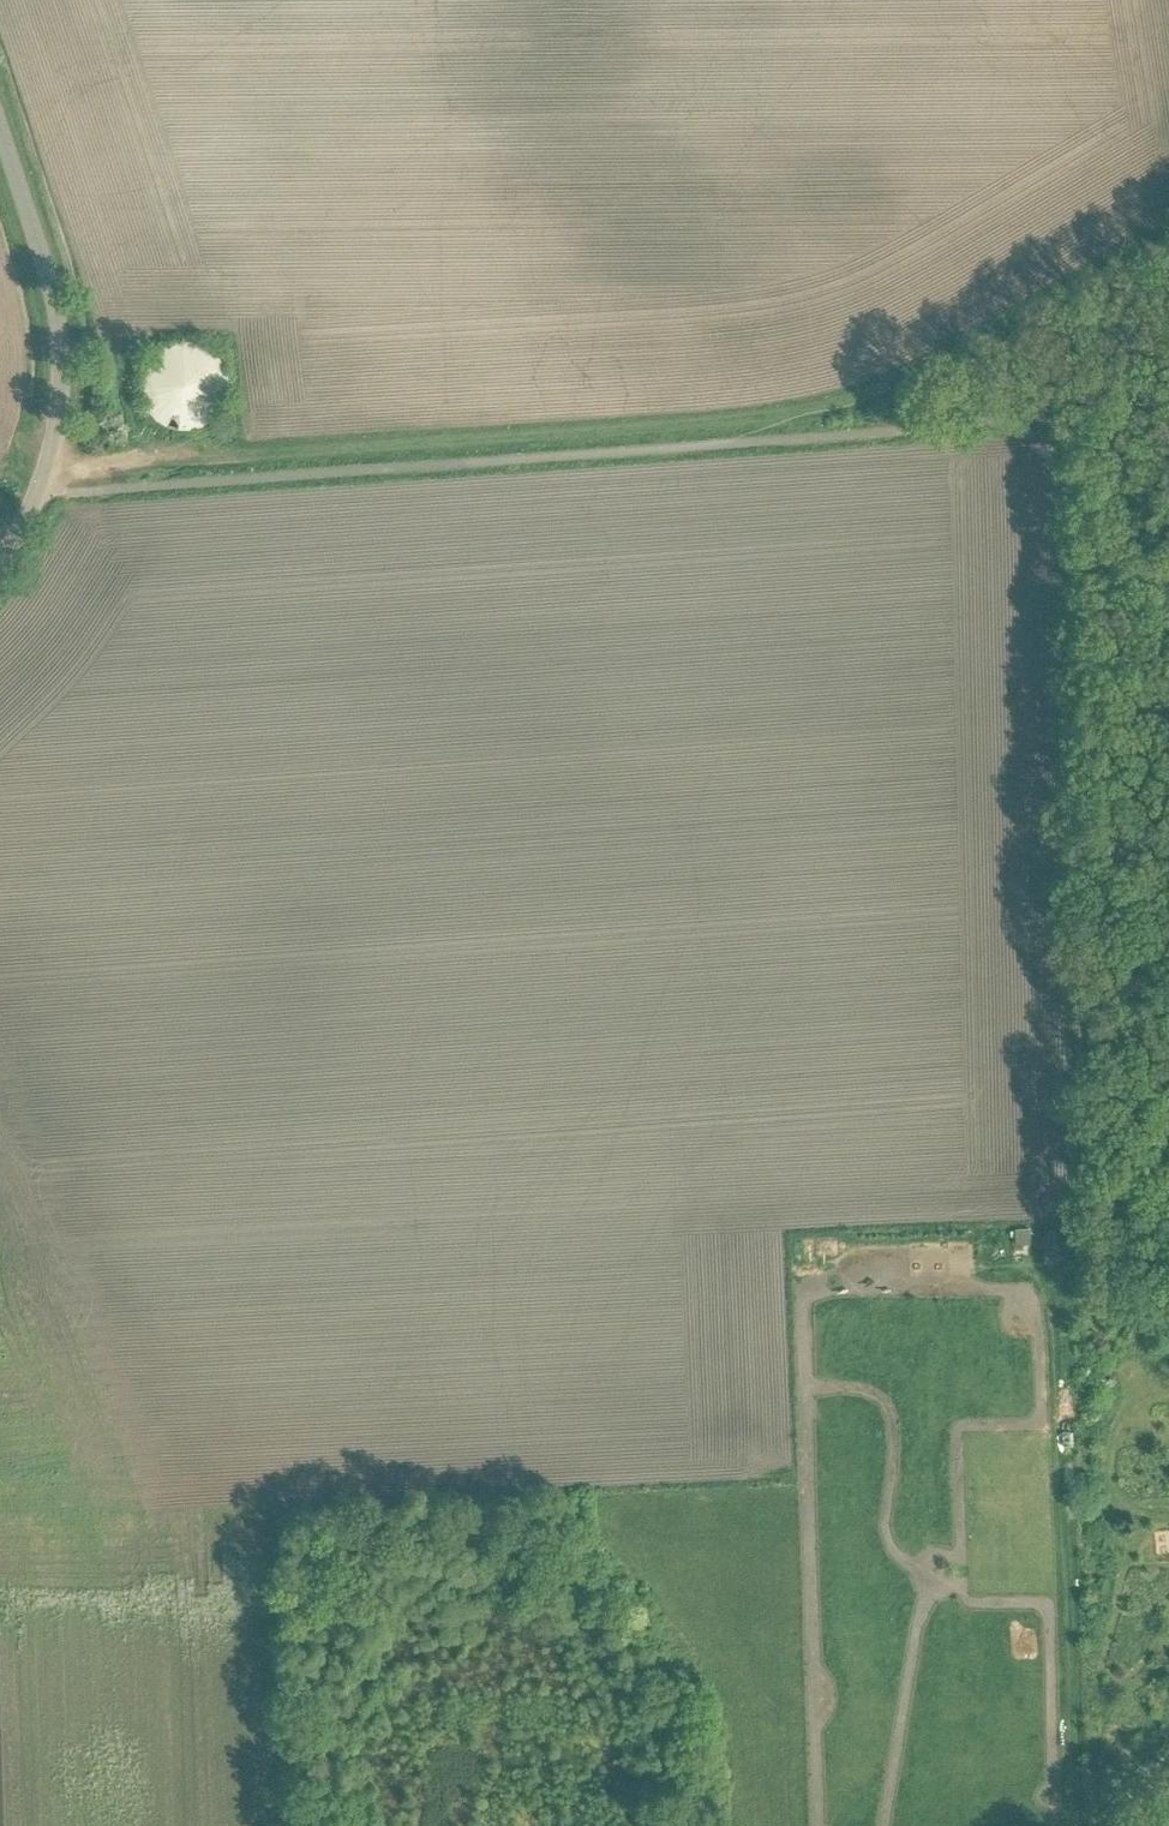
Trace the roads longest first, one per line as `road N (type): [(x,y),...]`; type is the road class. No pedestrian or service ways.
road 1 (unclassified): [(0,564),(42,488),(61,401),(62,338),(0,129)]

